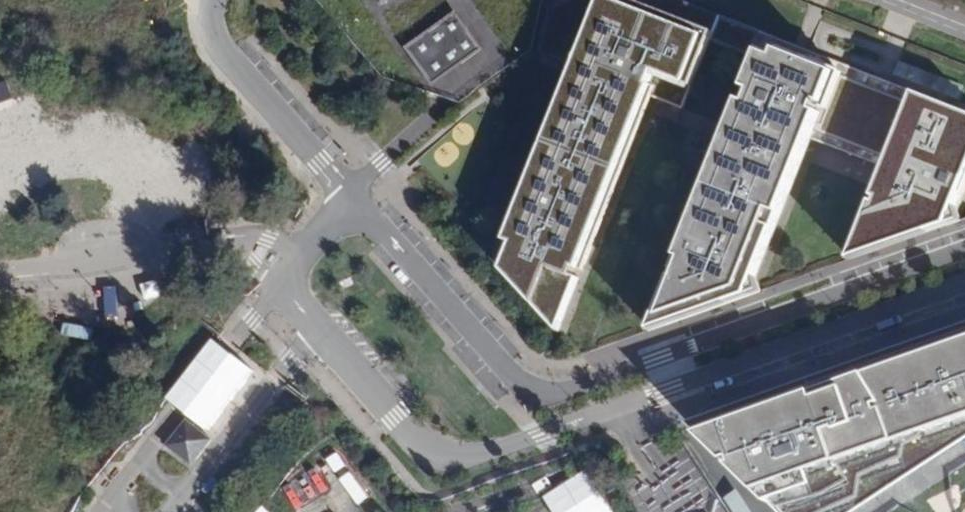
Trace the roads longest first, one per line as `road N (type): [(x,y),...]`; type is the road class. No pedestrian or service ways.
road 1 (unclassified): [(316,325),(425,447),(470,458),(964,285)]
road 2 (unclassified): [(964,250),(560,394),(539,392),(352,198)]
road 3 (residential): [(352,198),(227,57),(209,24),(213,0)]
road 4 (unclassified): [(286,288),(235,338),(153,442)]
road 5 (unclassified): [(197,477),(268,376),(316,325)]

